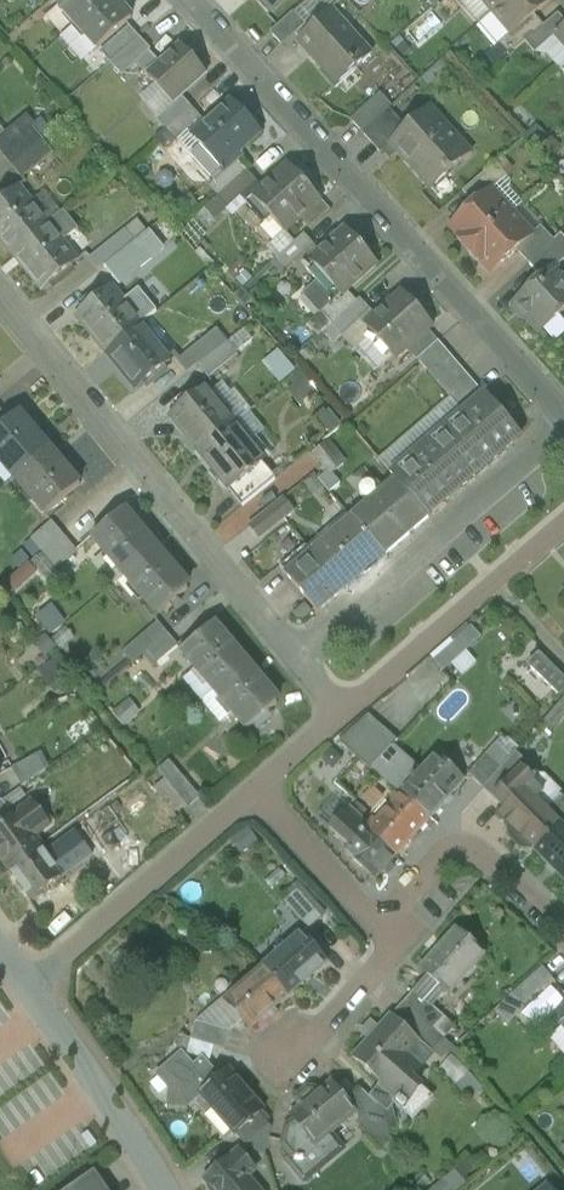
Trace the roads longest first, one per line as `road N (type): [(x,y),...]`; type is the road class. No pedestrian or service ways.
road 1 (residential): [(563,415),(179,0)]
road 2 (residential): [(344,715),(0,293)]
road 3 (residential): [(256,791),(27,991)]
road 4 (residential): [(563,525),(344,715)]
road 5 (residential): [(563,935),(483,851),(458,850),(436,864),(378,930)]
road 6 (residential): [(27,991),(163,1189)]
road 7 (residential): [(286,1071),(391,961),(391,945),(378,930)]
road 8 (residential): [(378,930),(256,791)]

